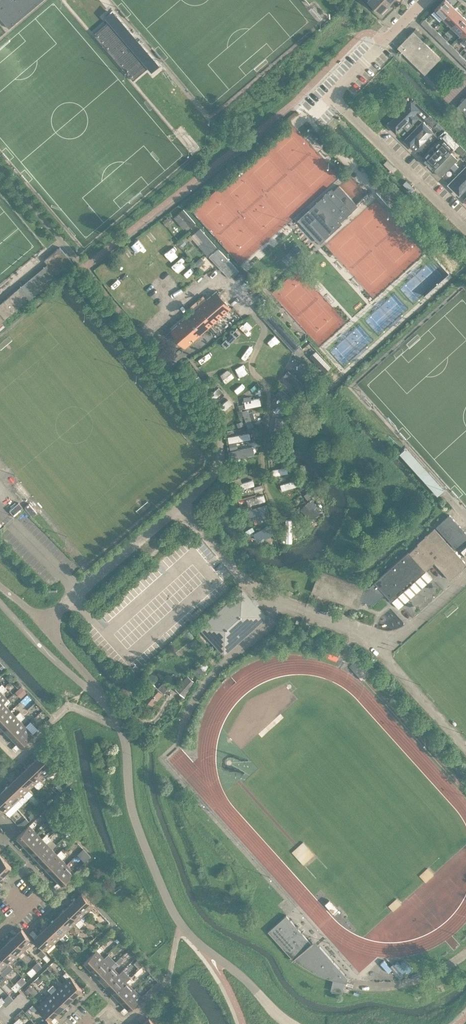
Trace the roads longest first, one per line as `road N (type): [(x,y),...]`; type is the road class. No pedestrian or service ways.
road 1 (unclassified): [(291,1023),(180,924),(132,809),(117,722)]
road 2 (unclassified): [(46,624),(206,488),(220,461),(217,434),(163,365)]
road 3 (residential): [(465,228),(334,98),(428,0)]
road 4 (unclassified): [(163,365),(138,334),(211,277)]
road 5 (unclassified): [(117,722),(46,624)]

